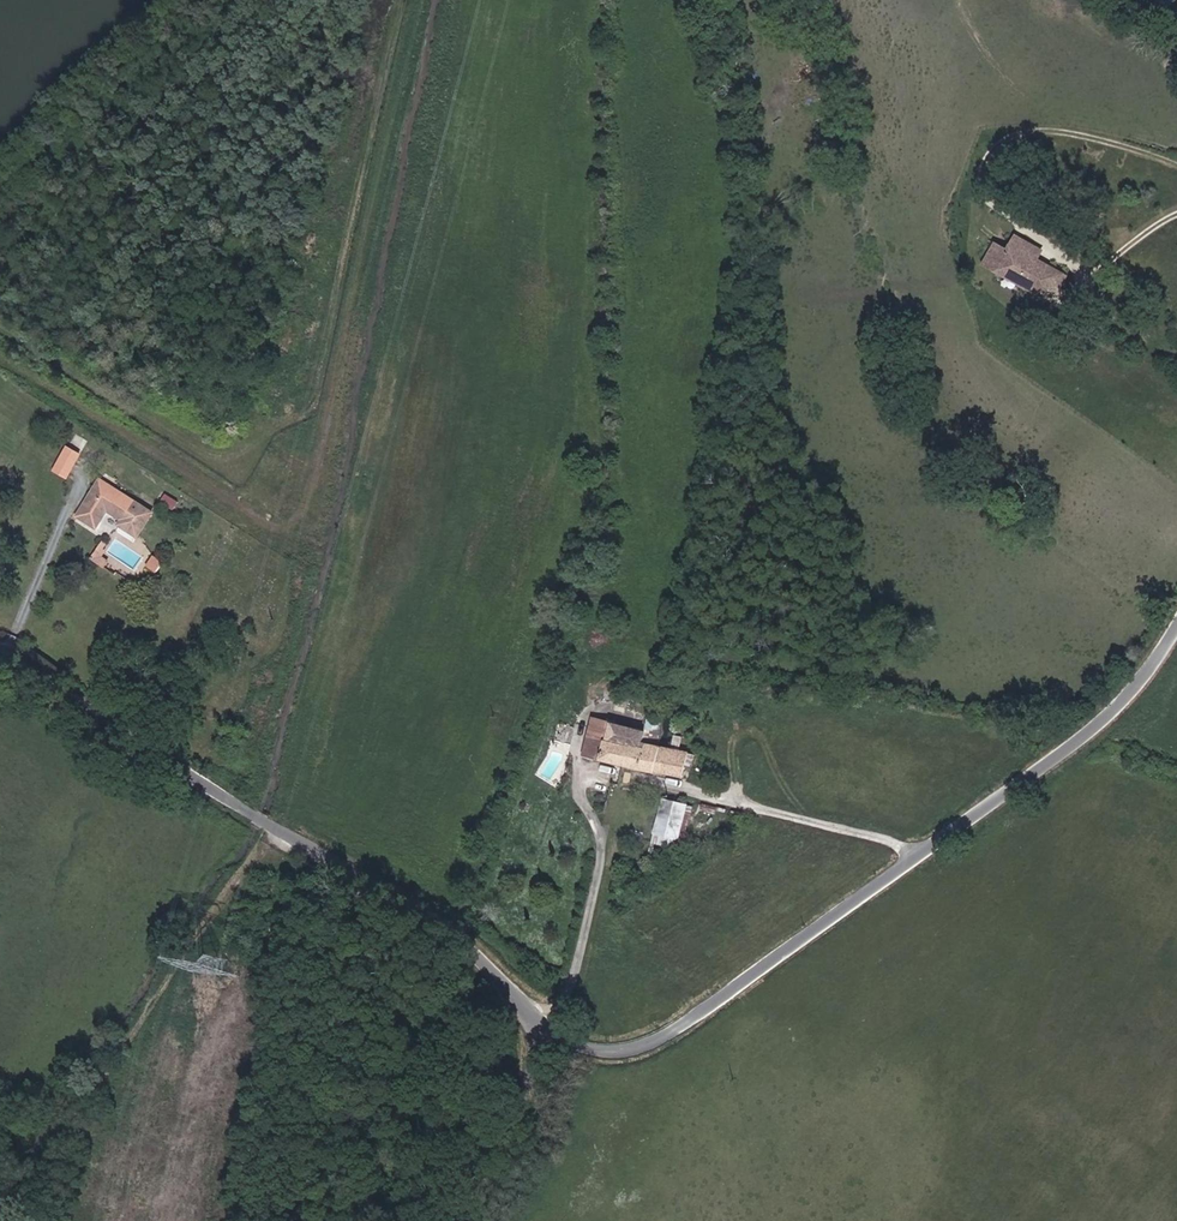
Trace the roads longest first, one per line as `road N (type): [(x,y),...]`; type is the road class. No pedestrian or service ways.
road 1 (unclassified): [(548,1024),(617,1054),(667,1038),(1136,697),(1176,632)]
road 2 (unclassified): [(0,644),(548,1024)]
road 3 (unclassified): [(480,1220),(525,1120),(548,1024)]

